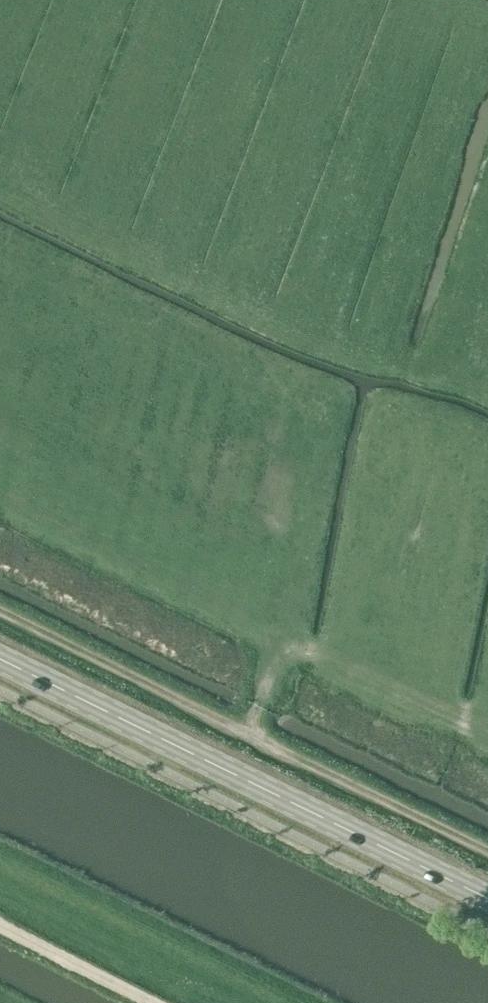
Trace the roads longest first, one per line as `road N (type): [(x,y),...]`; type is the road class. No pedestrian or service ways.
road 1 (primary): [(487,899),(0,658)]
road 2 (track): [(0,611),(248,734)]
road 3 (track): [(248,734),(487,853)]
road 4 (track): [(0,921),(166,1002)]

